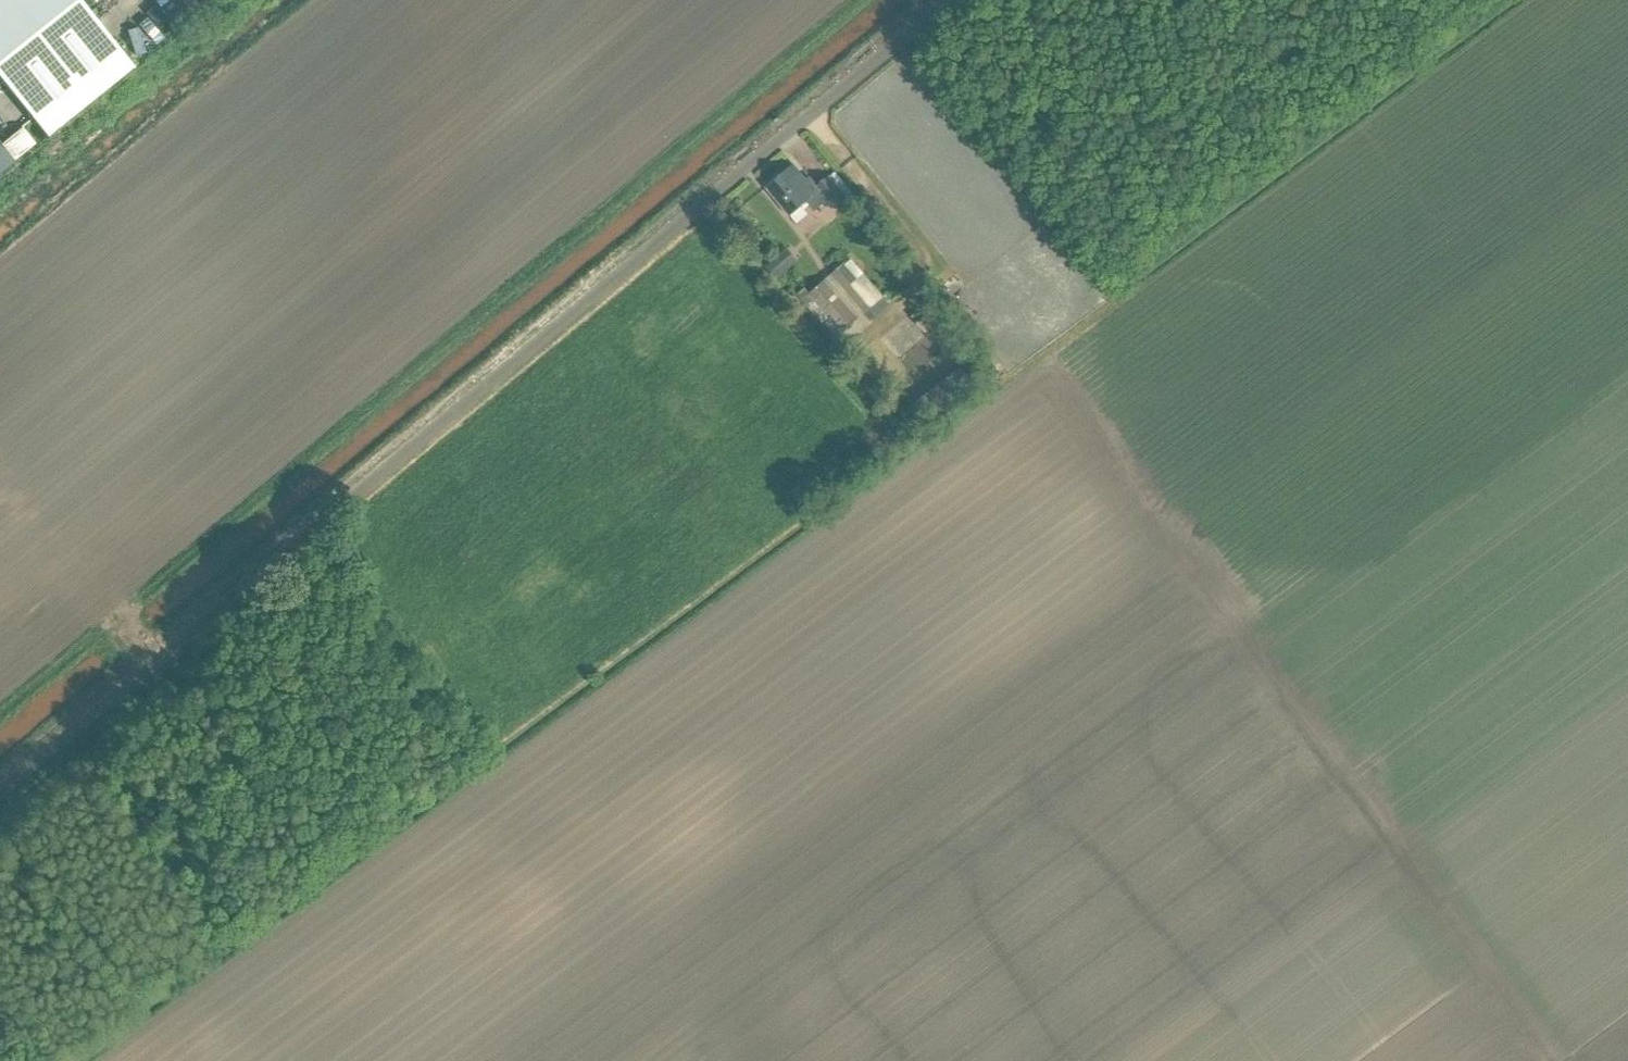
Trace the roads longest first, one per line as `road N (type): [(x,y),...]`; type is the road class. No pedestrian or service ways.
road 1 (unclassified): [(0,789),(950,0)]

